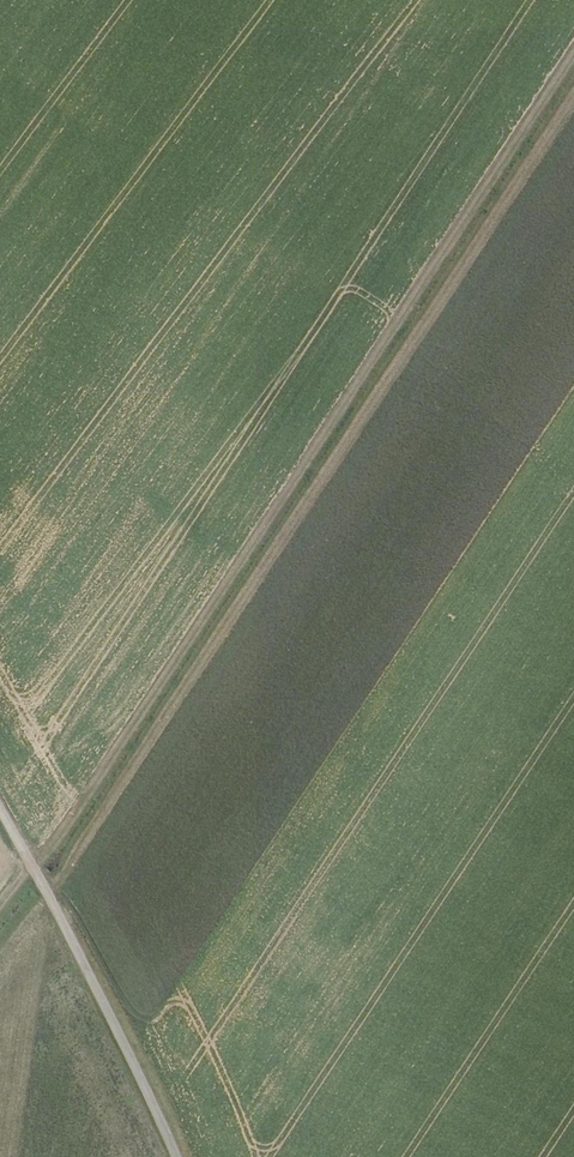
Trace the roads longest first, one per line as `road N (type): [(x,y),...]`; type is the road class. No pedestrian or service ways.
road 1 (track): [(177,1156),(89,964),(0,805)]

